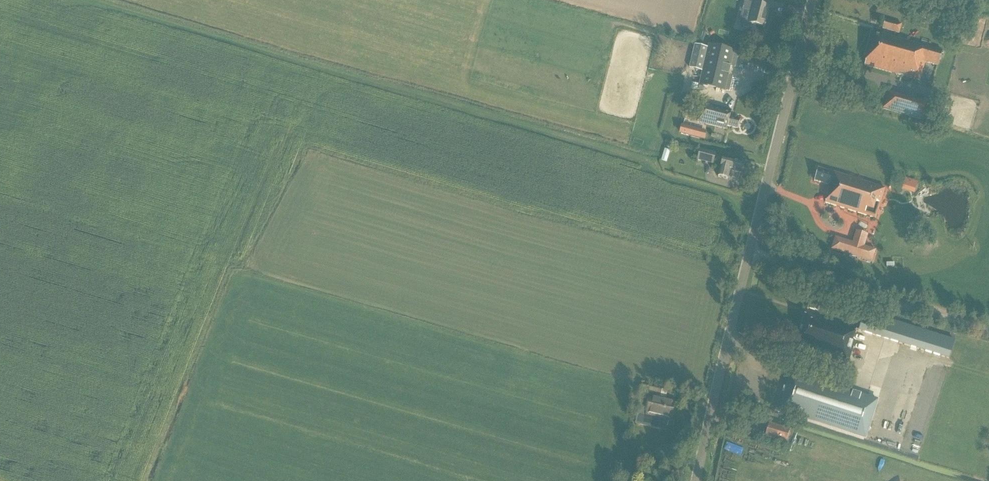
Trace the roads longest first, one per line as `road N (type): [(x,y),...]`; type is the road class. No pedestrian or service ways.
road 1 (tertiary): [(699,480),(813,0)]

